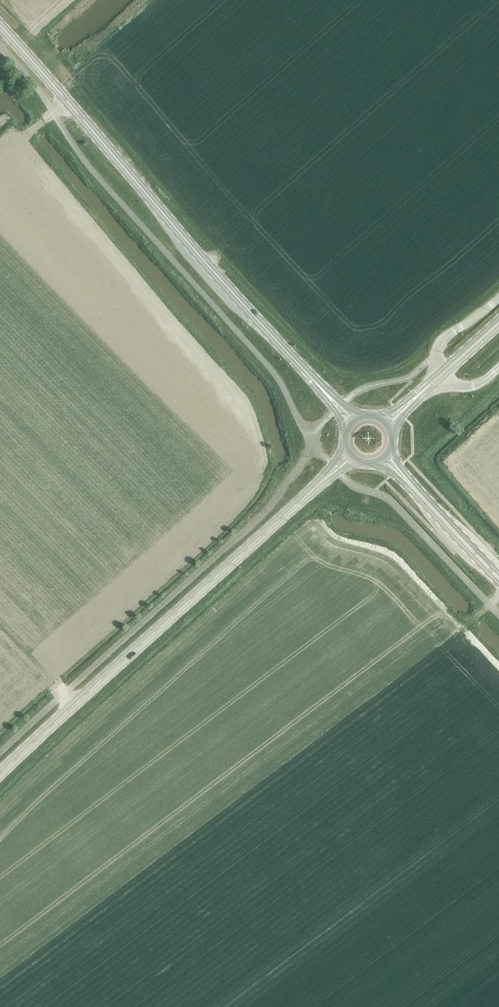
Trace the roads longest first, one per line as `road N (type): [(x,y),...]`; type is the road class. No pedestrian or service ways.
road 1 (secondary): [(351,422),(0,28)]
road 2 (secondary): [(0,774),(349,457)]
road 3 (secondary): [(498,580),(385,459)]

